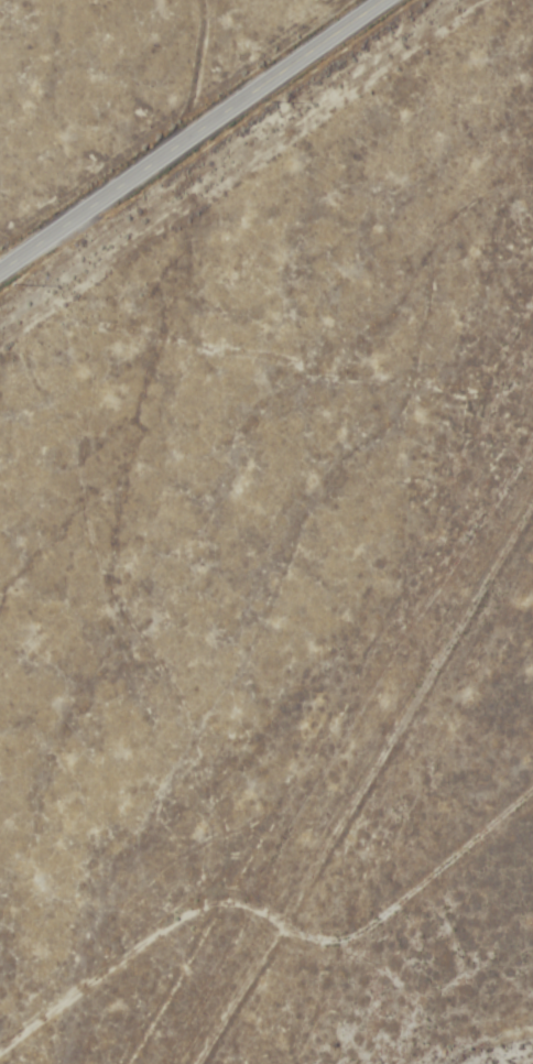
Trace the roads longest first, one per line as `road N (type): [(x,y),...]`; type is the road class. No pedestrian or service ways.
road 1 (primary): [(395,0),(0,273)]

